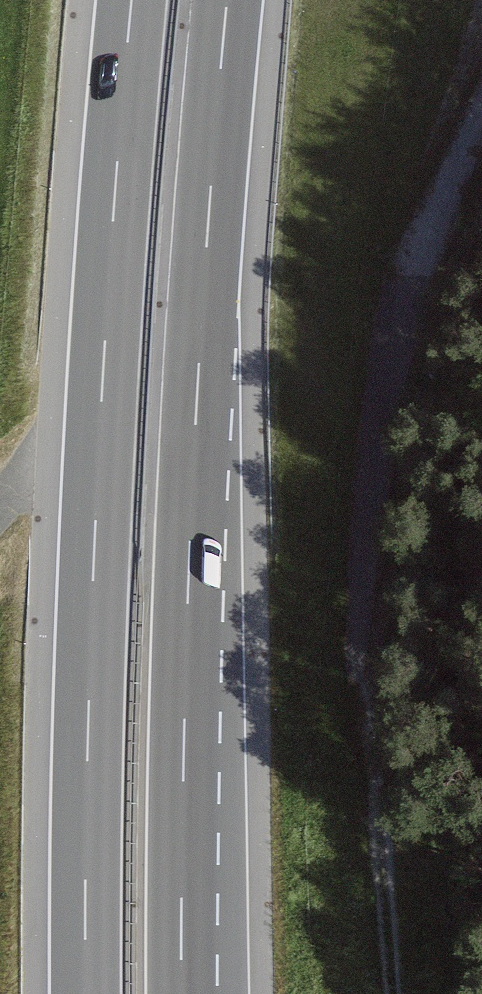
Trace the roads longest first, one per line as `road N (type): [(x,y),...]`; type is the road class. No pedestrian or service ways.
road 1 (motorway): [(182,993),(190,538),(228,0)]
road 2 (motorway): [(132,0),(95,542),(84,993)]
road 3 (track): [(391,993),(376,744),(359,670)]

